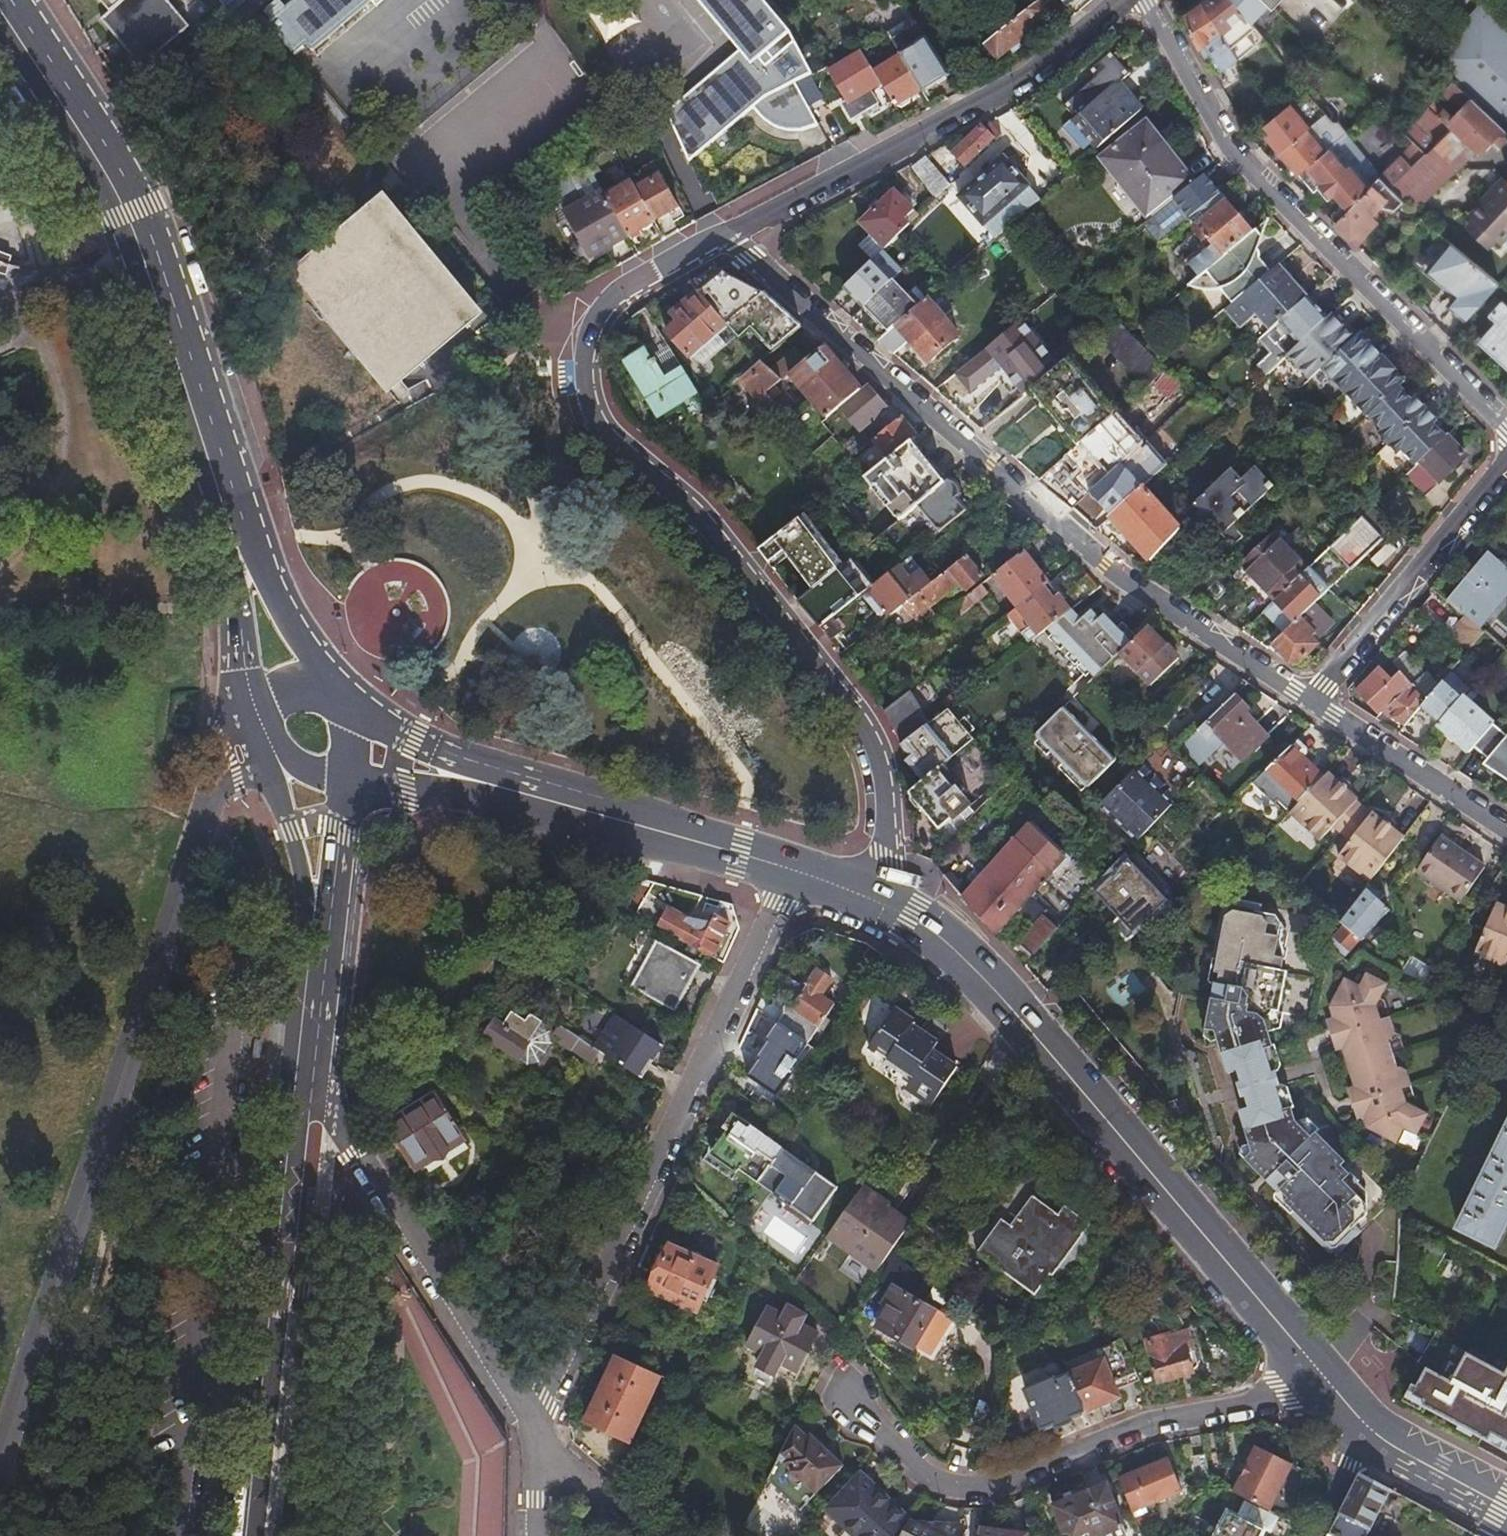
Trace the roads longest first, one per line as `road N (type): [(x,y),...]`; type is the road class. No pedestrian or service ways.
road 1 (residential): [(728,234),(612,298),(584,337),(587,403),(613,438),(694,508),(869,740),(886,819),(887,859),(875,897)]
road 2 (residential): [(1309,703),(1115,569),(728,234)]
road 3 (unclassified): [(0,1451),(210,794)]
road 4 (primary): [(875,897),(966,957),(1320,1375)]
road 5 (residential): [(790,871),(532,1427)]
road 6 (primary): [(236,534),(191,366),(134,213),(4,0)]
road 7 (residential): [(1147,0),(1232,147),(1506,426)]
road 8 (residential): [(1320,1375),(1284,1393),(1138,1425),(990,1484),(942,1482),(899,1454),(846,1395)]
road 9 (tertiary): [(248,1535),(298,1078)]
road 10 (residential): [(1119,0),(1028,79),(728,234)]
road 11 (residential): [(532,1427),(352,1151),(333,1105),(298,1078)]
road 12 (residential): [(1309,703),(1506,461)]
road 13 (primary): [(493,782),(790,871)]
road 14 (residential): [(1506,829),(1309,703)]
road 15 (primary): [(338,692),(236,534)]
road 16 (primary): [(493,782),(338,692)]
road 17 (primary): [(236,534),(244,712)]
road 18 (tertiary): [(298,1078),(315,903)]
road 19 (primary): [(1370,1430),(1426,1470),(1506,1510)]
road 20 (tertiary): [(269,766),(315,903)]
road 21 (residential): [(539,1444),(646,1535)]
road 22 (primary): [(353,778),(493,782)]
road 23 (tertiary): [(315,903),(346,848),(353,778)]

